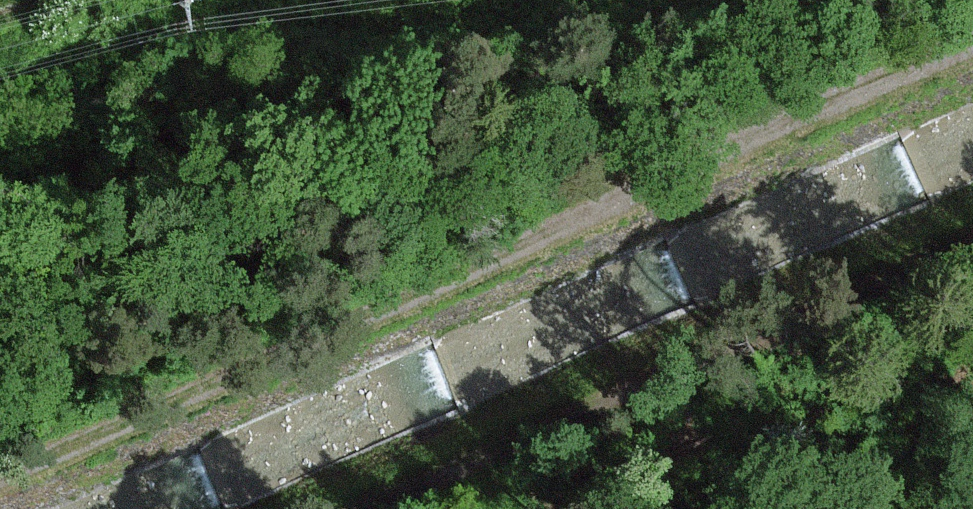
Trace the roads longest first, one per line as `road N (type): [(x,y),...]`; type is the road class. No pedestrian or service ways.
road 1 (track): [(0,470),(972,47)]
road 2 (track): [(972,234),(361,508)]

